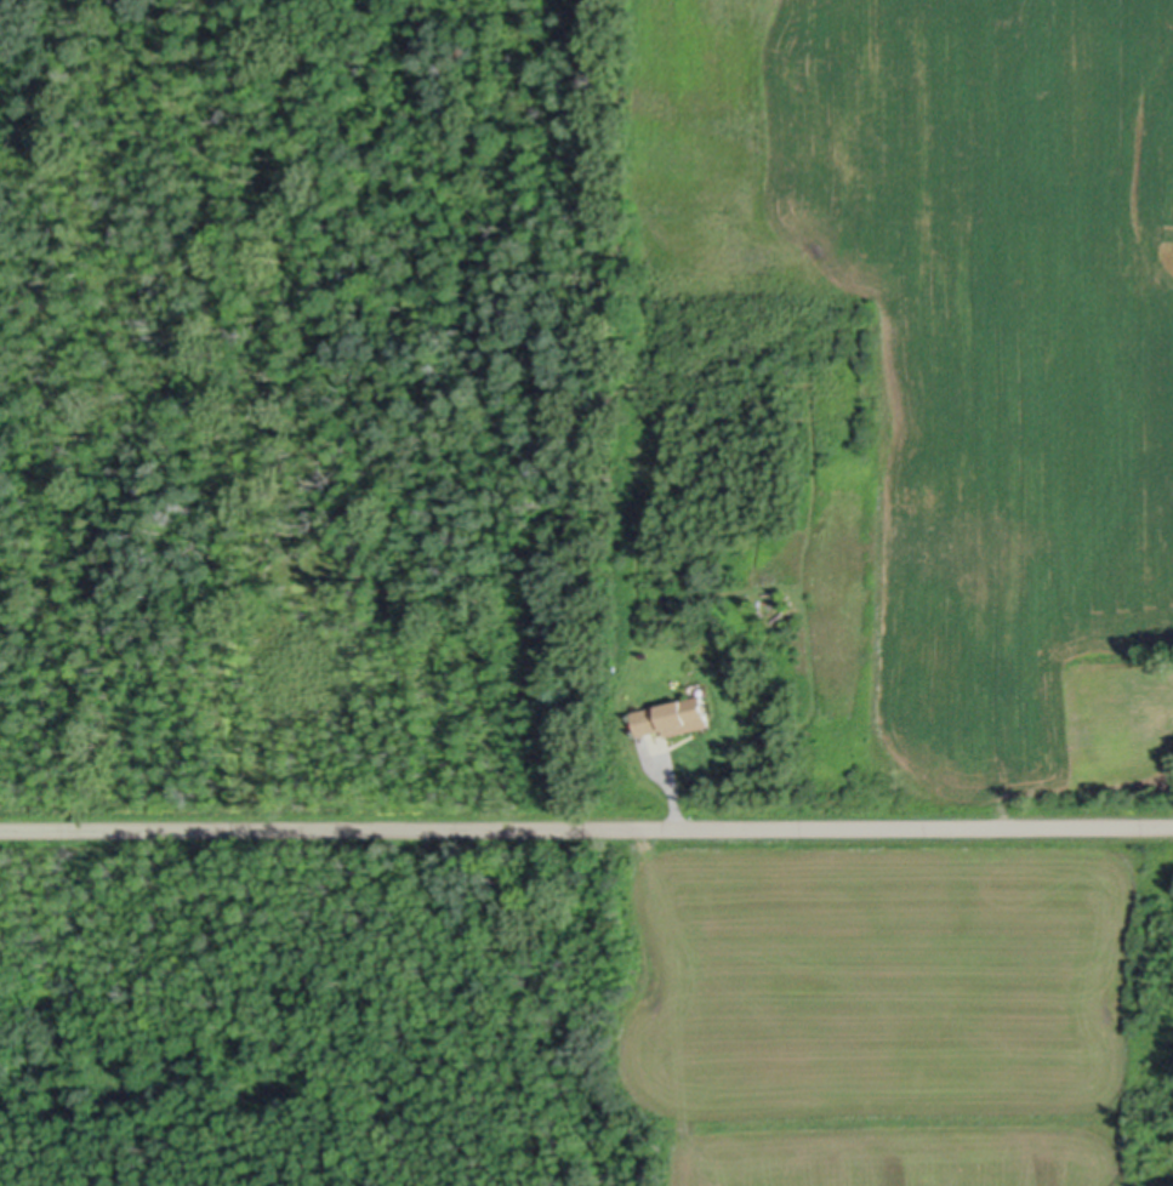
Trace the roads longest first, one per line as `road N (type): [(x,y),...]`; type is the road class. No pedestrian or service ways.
road 1 (residential): [(0,827),(1172,823)]

